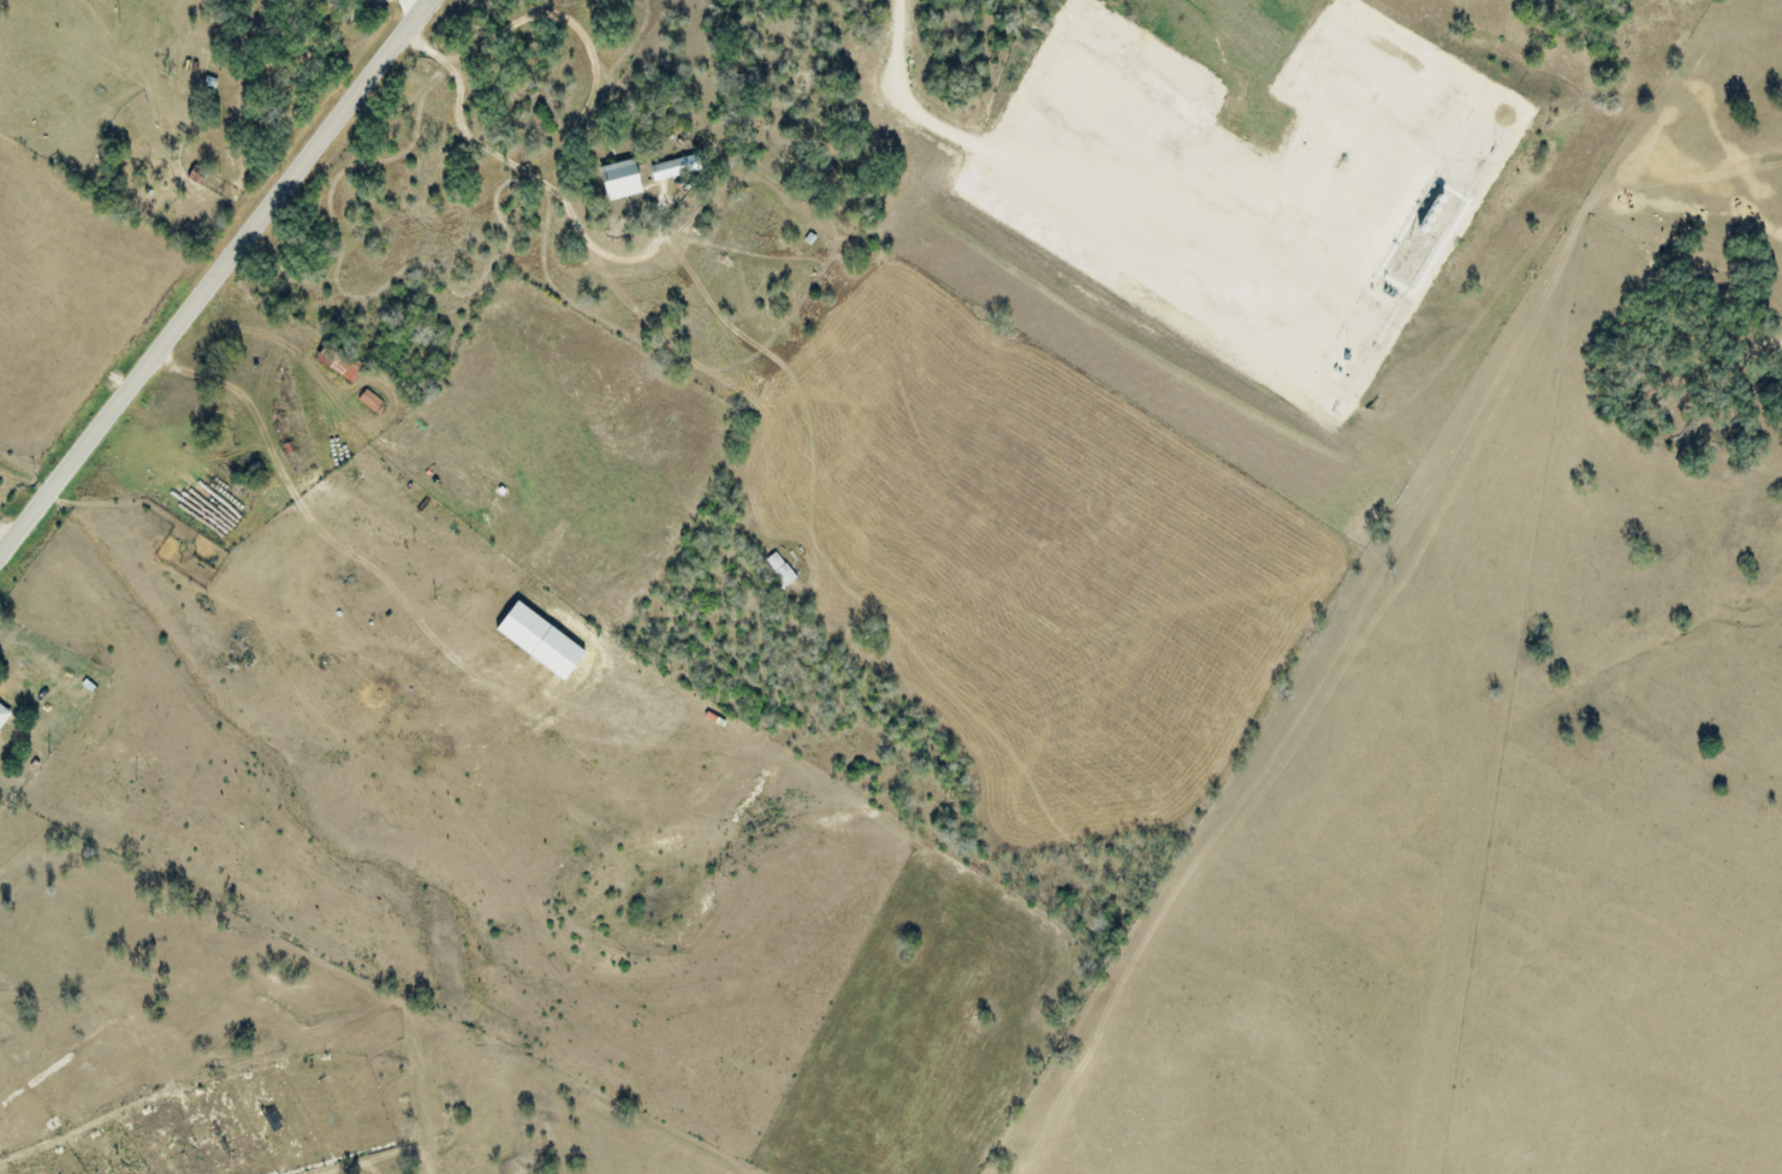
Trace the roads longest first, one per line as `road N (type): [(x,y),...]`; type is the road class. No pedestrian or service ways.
road 1 (secondary): [(0,549),(424,0)]
road 2 (residential): [(900,0),(904,115),(1034,144)]

